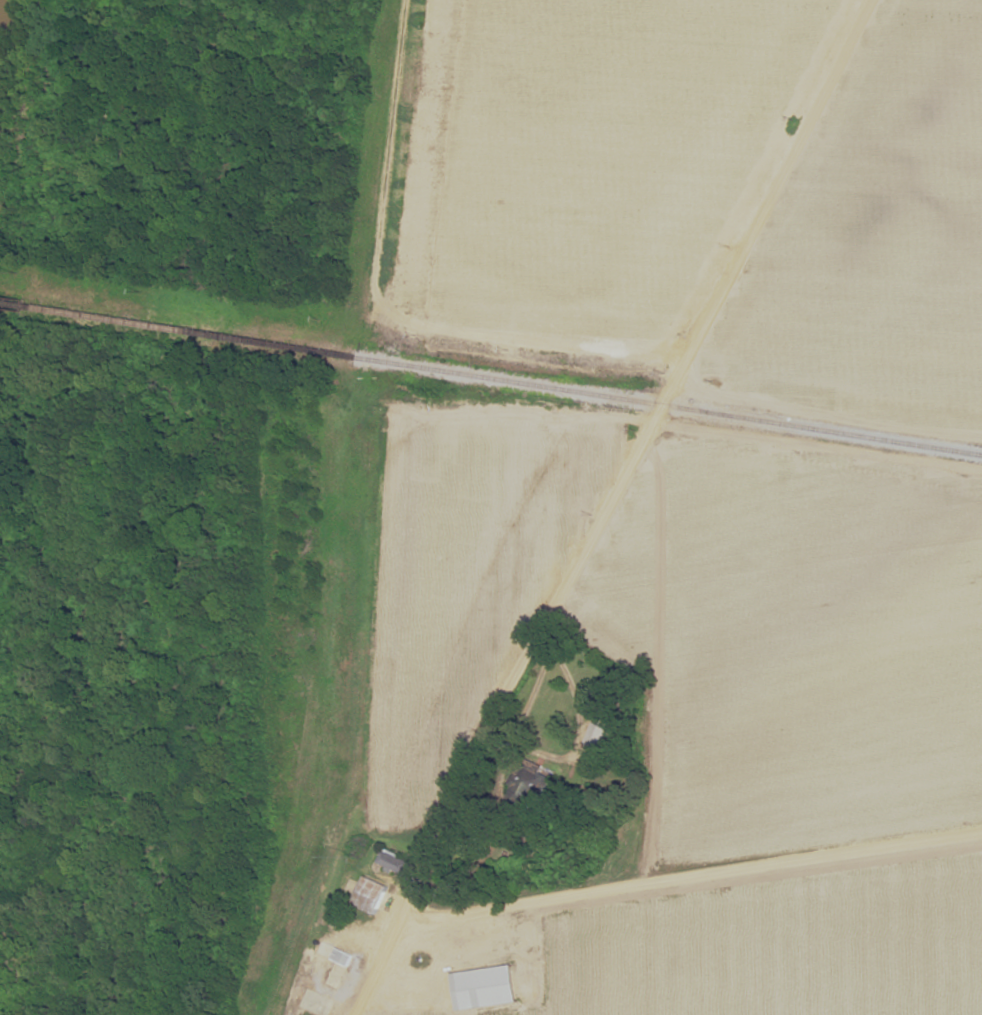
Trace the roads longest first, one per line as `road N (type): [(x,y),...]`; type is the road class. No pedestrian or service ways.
road 1 (residential): [(847,0),(684,361),(482,730),(346,1014)]
road 2 (track): [(259,1014),(343,777),(359,376)]
road 3 (track): [(680,368),(653,353),(424,327),(380,298),(373,284),(402,0)]
road 4 (track): [(392,918),(981,835)]
road 5 (track): [(981,559),(607,500)]

